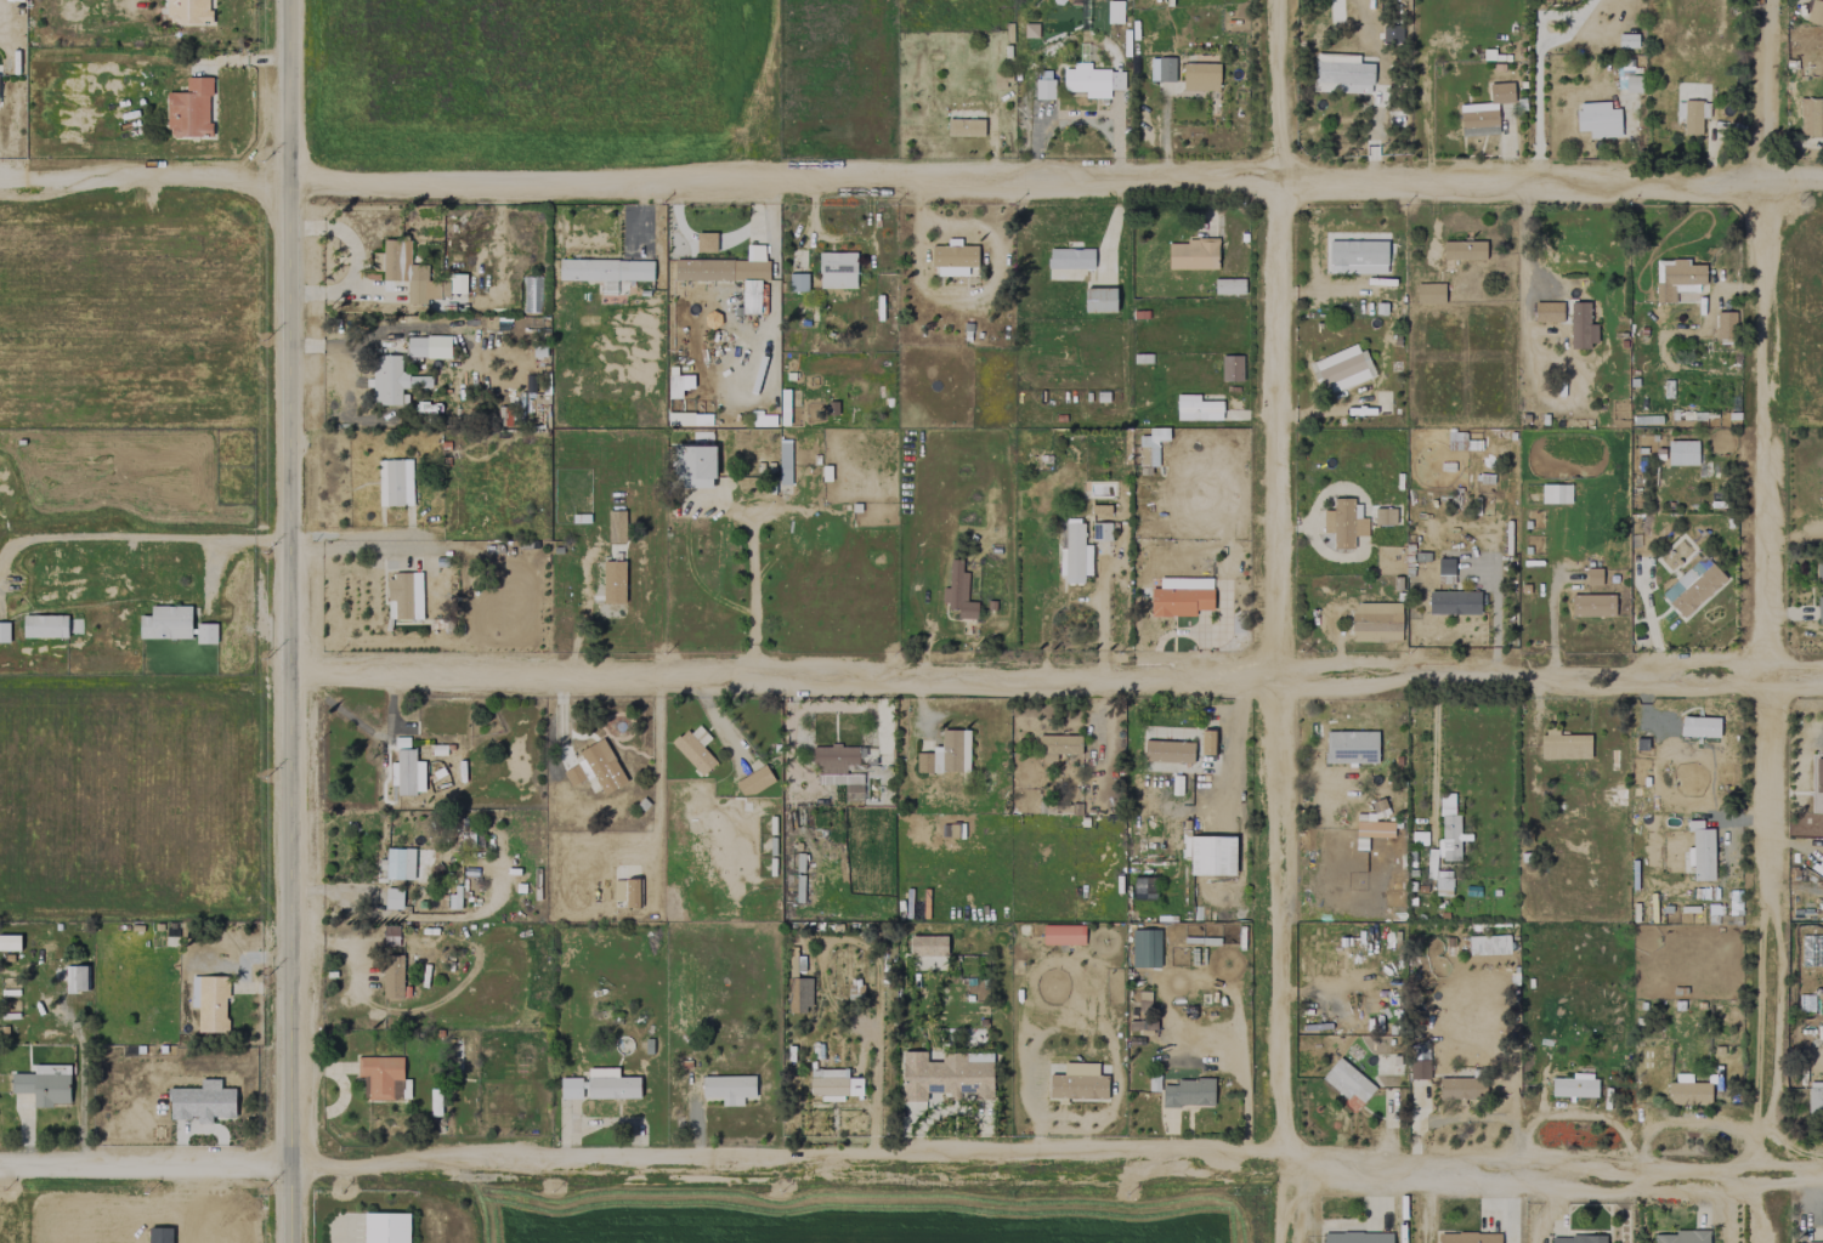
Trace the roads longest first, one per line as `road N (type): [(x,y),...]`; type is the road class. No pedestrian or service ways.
road 1 (residential): [(1822,1178),(0,1175)]
road 2 (residential): [(0,188),(1822,188)]
road 3 (residential): [(289,670),(1276,687),(1822,677)]
road 4 (residential): [(1767,1242),(1753,0)]
road 5 (residential): [(295,1242),(287,0)]
road 6 (residential): [(1276,0),(1275,1242)]

